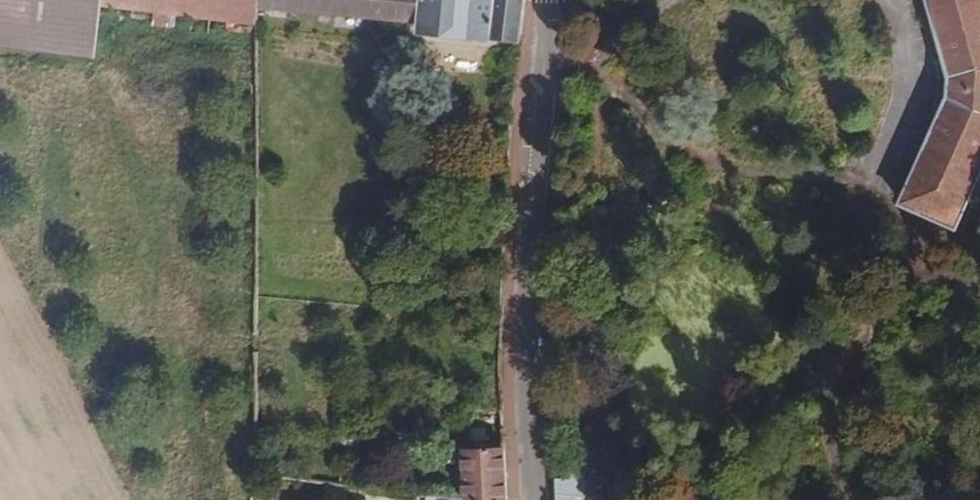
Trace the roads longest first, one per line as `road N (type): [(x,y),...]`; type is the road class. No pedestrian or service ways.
road 1 (unclassified): [(541,0),(519,291),(525,499)]

